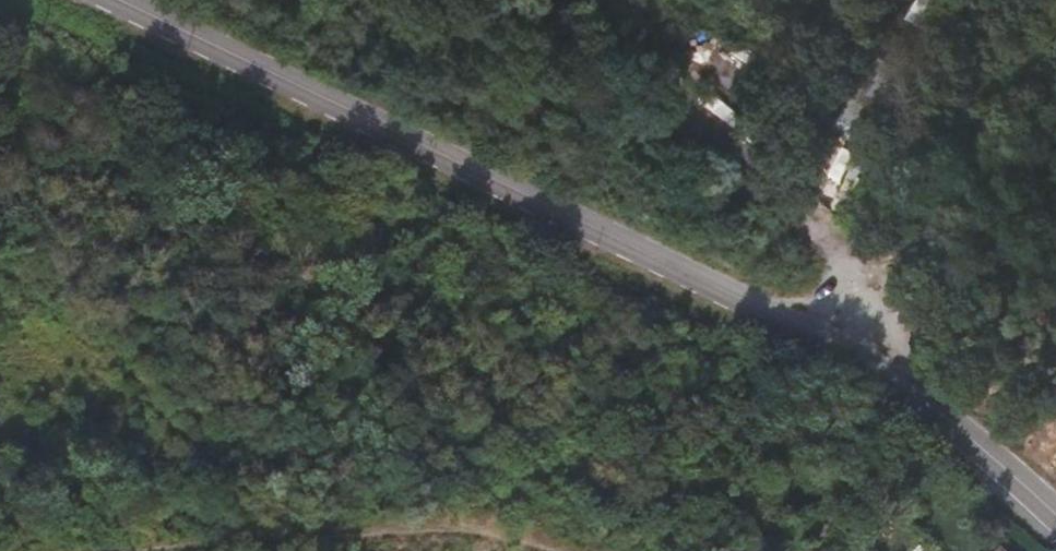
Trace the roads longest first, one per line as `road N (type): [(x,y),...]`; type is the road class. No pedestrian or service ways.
road 1 (tertiary): [(125,0),(833,344),(965,430),(1055,511)]

